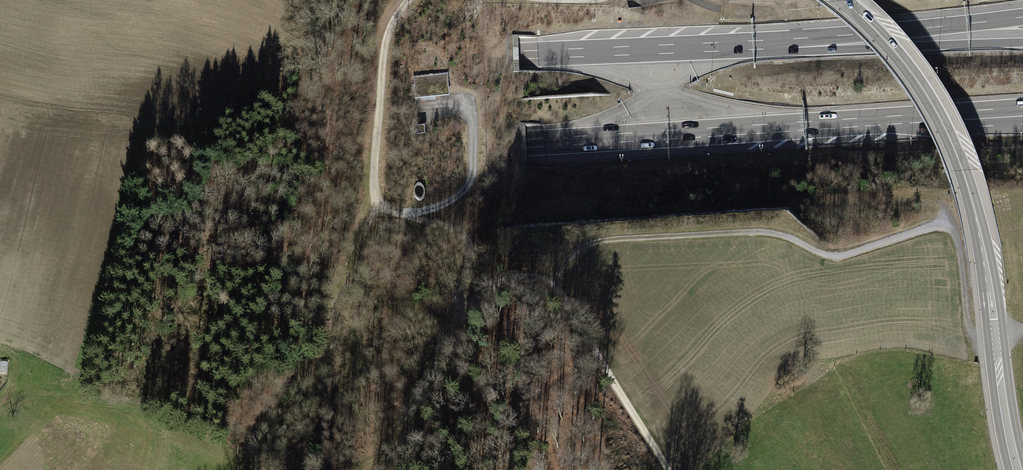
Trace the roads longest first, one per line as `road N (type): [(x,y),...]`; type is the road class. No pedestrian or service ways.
road 1 (motorway): [(0,213),(232,169),(959,115)]
road 2 (motorway): [(731,47),(347,64),(224,80),(0,126)]
road 3 (track): [(408,0),(386,40),(376,206),(465,234),(469,253),(456,317),(505,276),(549,280),(668,469)]
road 4 (secondary): [(842,0),(912,73),(958,159),(984,251),(1017,469)]
road 5 (track): [(549,280),(567,255),(595,241),(756,229),(787,234),(828,255),(950,219)]
road 6 (motorway): [(1022,16),(731,47)]
road 7 (motorway): [(1022,38),(731,47)]
road 8 (track): [(376,206),(331,303),(248,443)]
road 9 (track): [(396,211),(441,205),(472,174),(471,106),(424,109)]
road 10 (track): [(456,317),(374,469)]
road 11 (track): [(515,469),(527,410),(595,353)]
road 12 (track): [(973,336),(950,219)]

